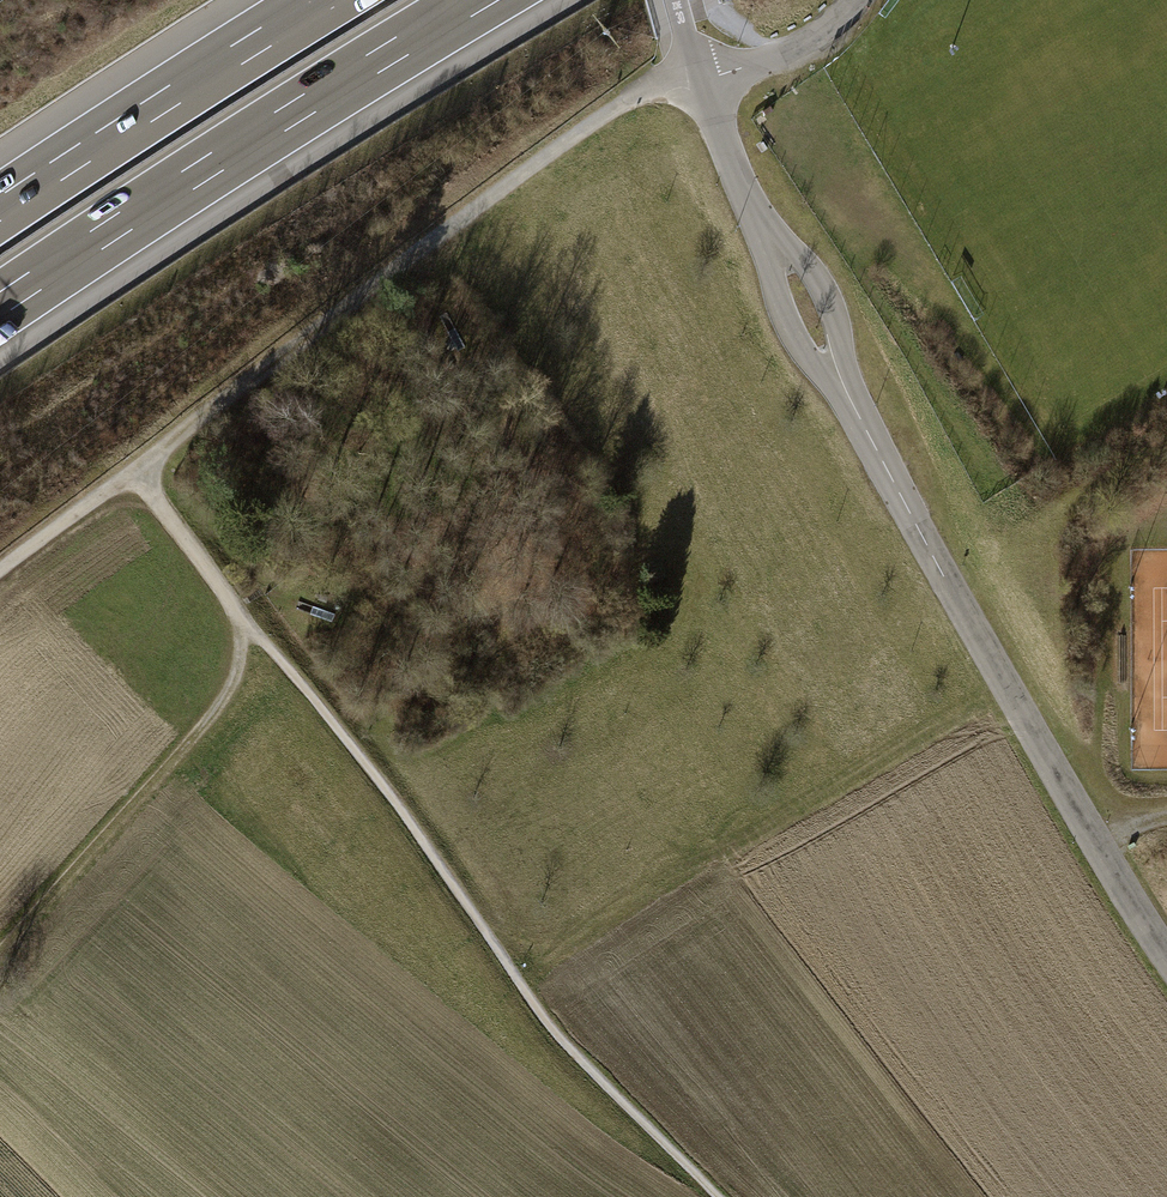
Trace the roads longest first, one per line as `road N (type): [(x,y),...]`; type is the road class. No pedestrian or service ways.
road 1 (tertiary): [(683,0),(755,218),(914,526),(1166,959)]
road 2 (track): [(716,1196),(558,1040),(391,797),(282,663),(242,627),(133,472)]
road 3 (track): [(705,79),(640,95),(588,126),(0,572)]
road 4 (motorway): [(0,306),(482,0)]
road 5 (track): [(242,627),(237,673),(214,715),(0,956)]
road 6 (motorway): [(324,0),(0,208)]

